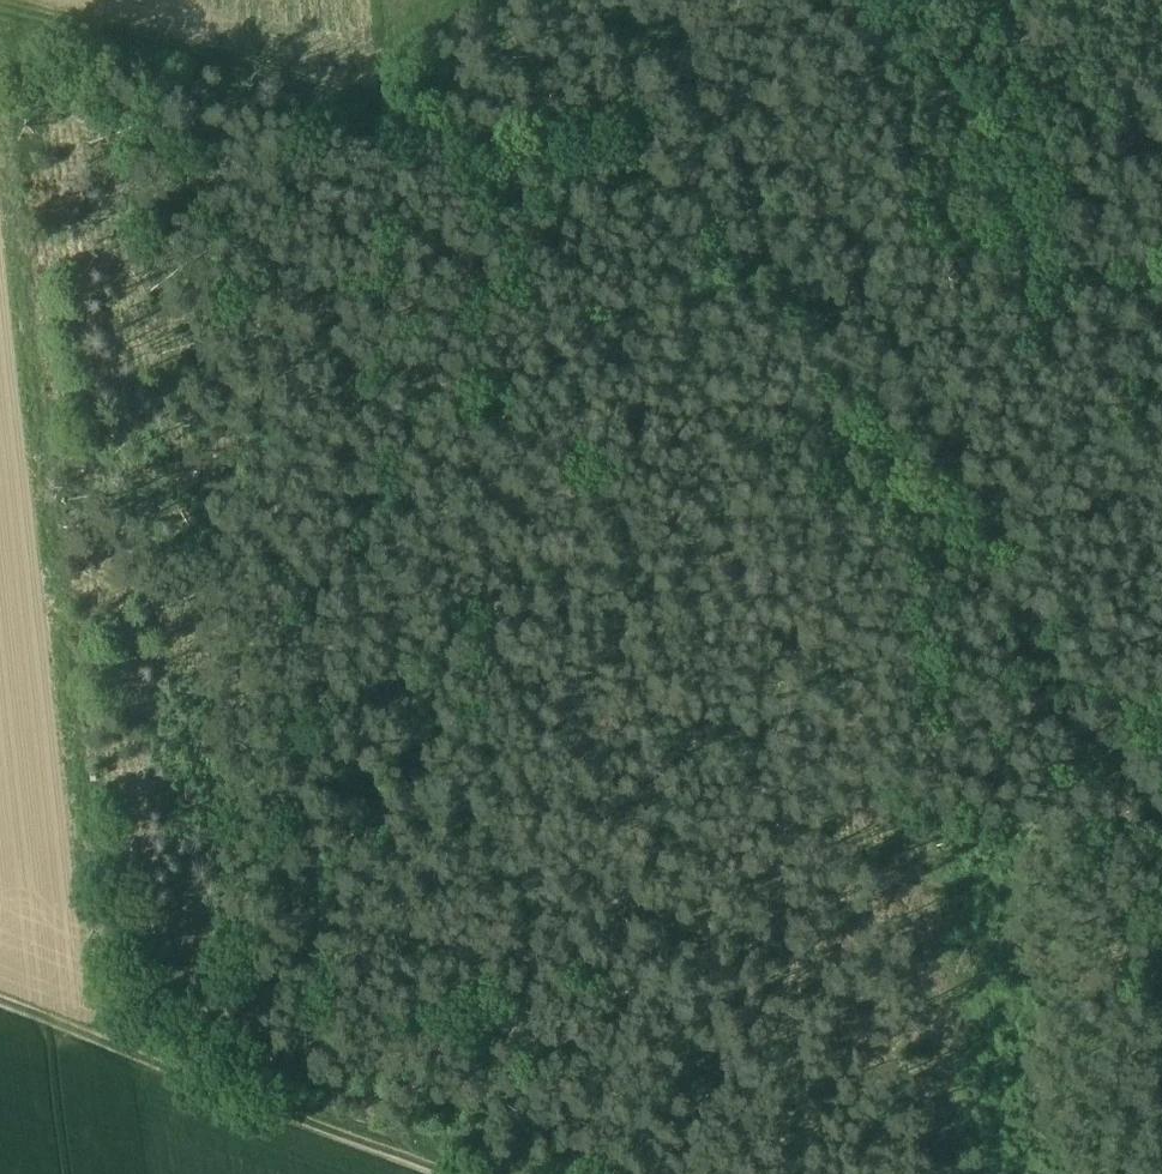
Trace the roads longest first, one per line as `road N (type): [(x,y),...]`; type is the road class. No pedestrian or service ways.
road 1 (track): [(0,28),(1161,308)]
road 2 (track): [(456,1173),(0,1005)]

